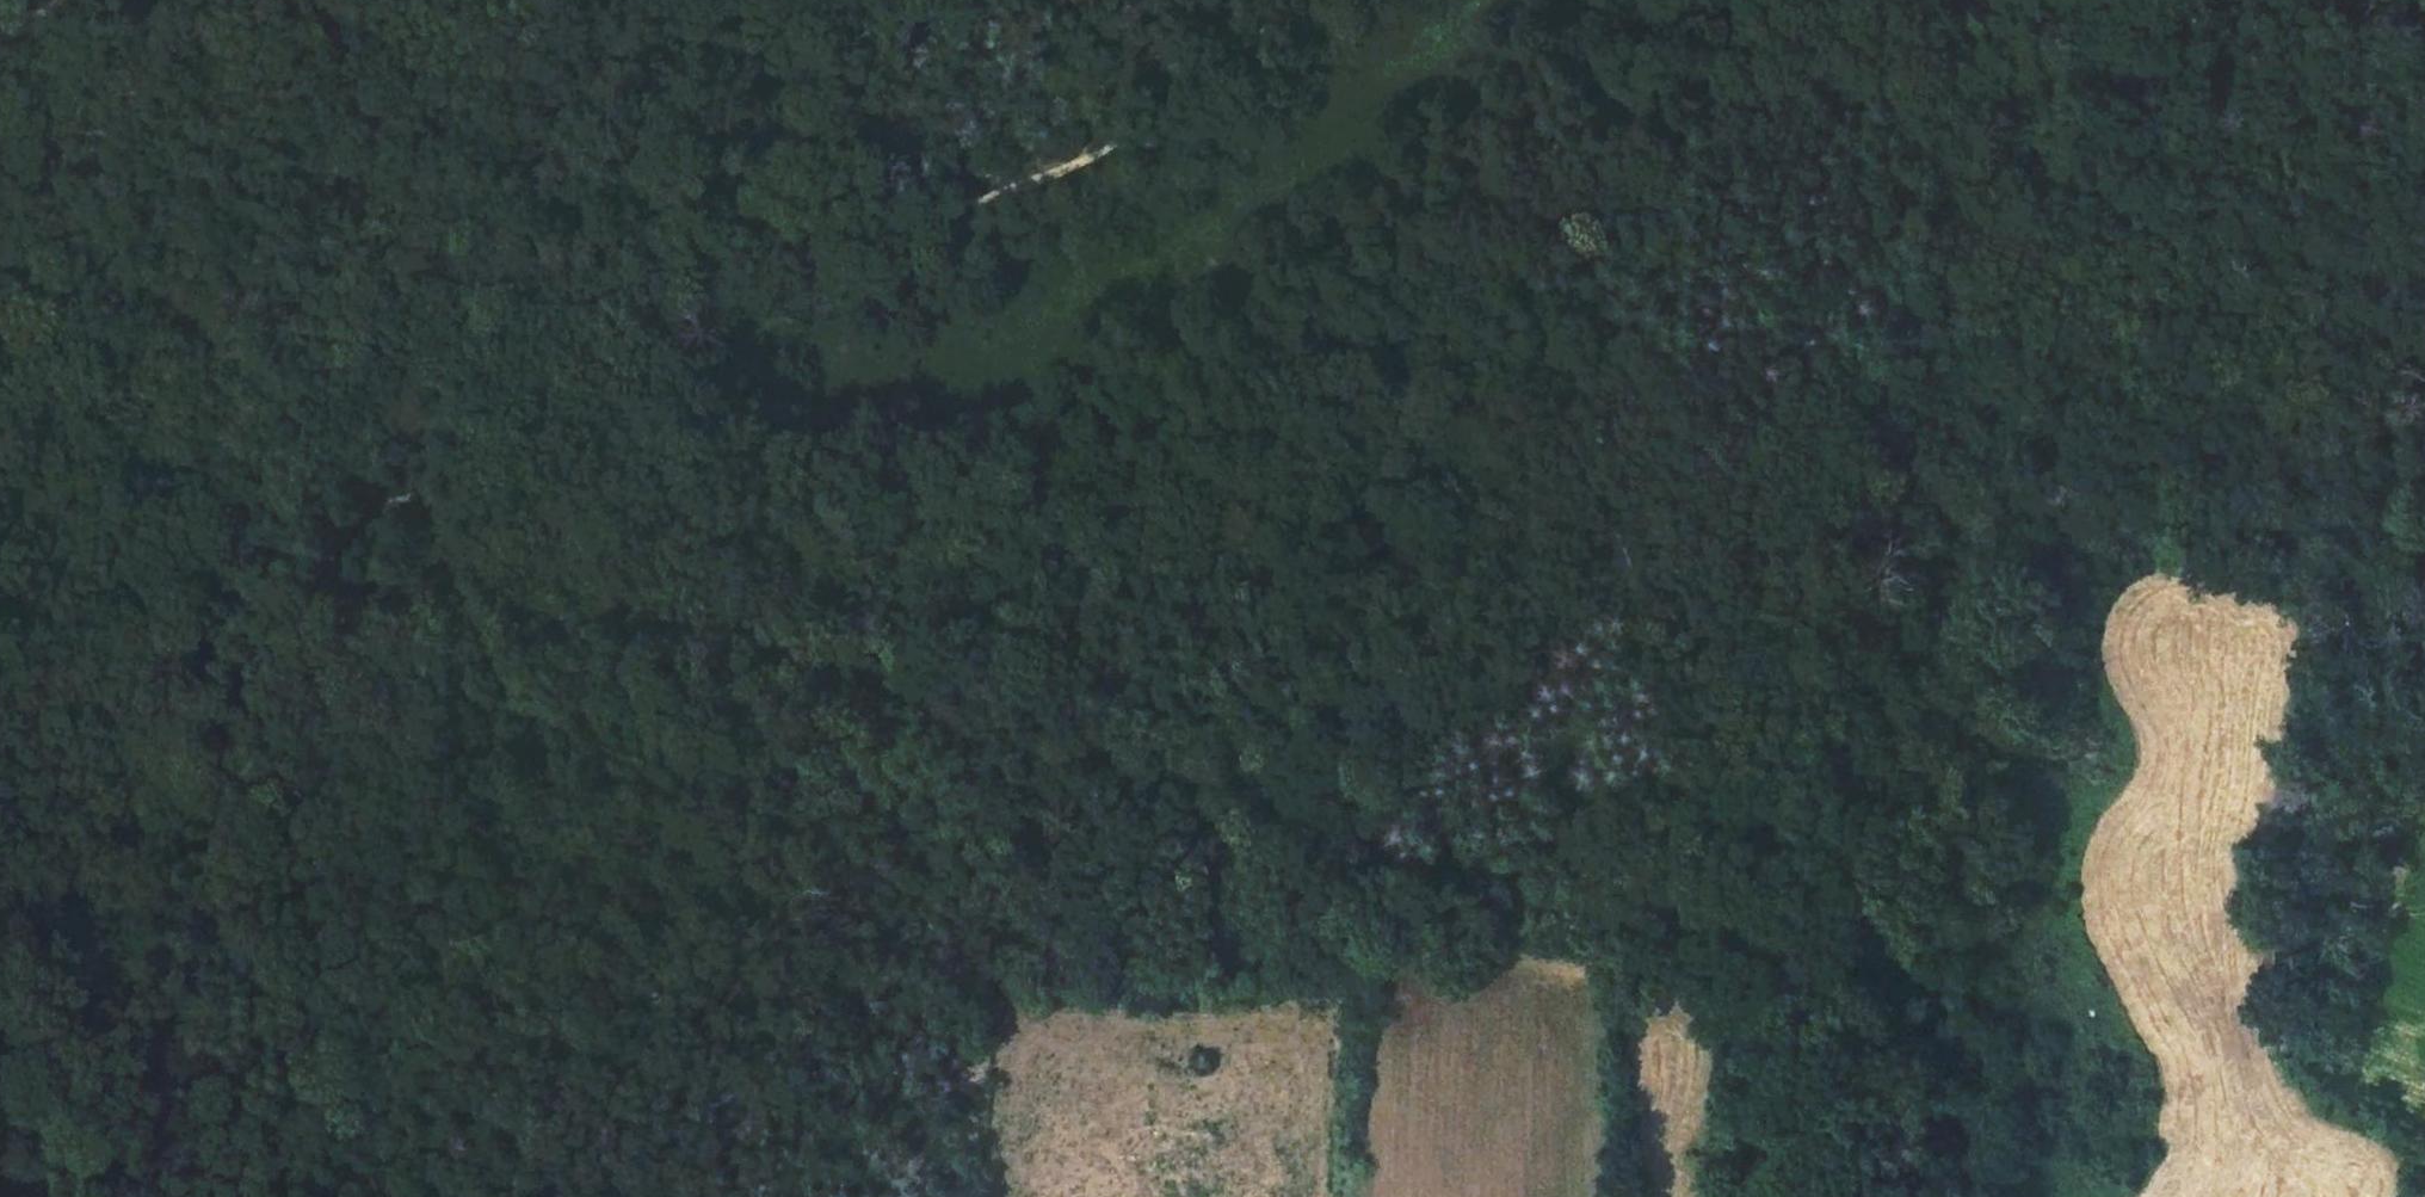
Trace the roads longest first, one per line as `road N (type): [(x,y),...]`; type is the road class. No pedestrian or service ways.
road 1 (track): [(1294,0),(1106,153),(979,201)]
road 2 (track): [(372,996),(382,1150),(400,1196)]

